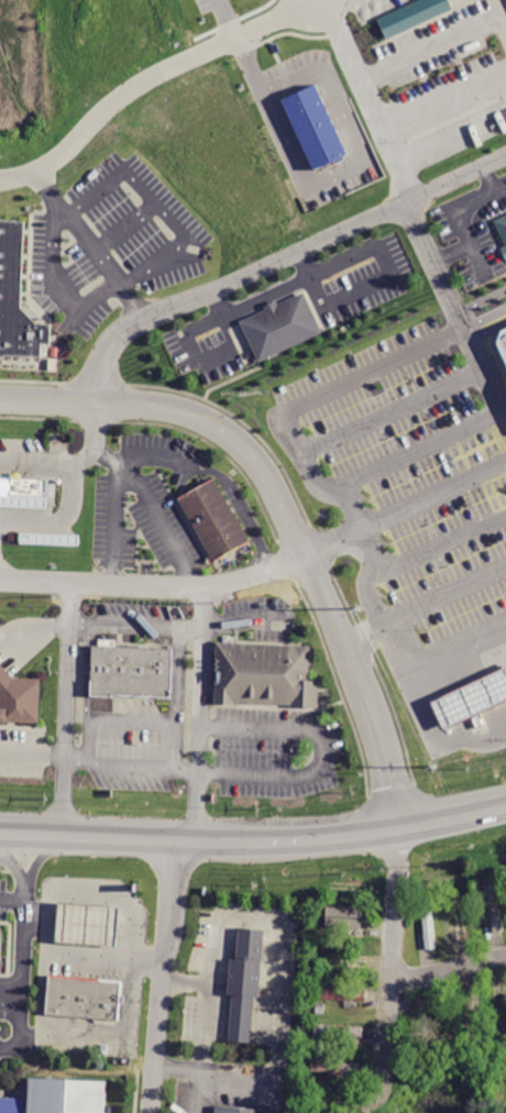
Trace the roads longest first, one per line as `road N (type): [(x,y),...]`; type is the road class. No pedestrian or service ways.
road 1 (secondary): [(0,834),(263,842),(399,831),(505,809)]
road 2 (residential): [(179,410),(217,428),(254,459),(270,484),(374,731)]
road 3 (residential): [(0,177),(58,156),(153,74),(317,1)]
road 4 (residential): [(399,831),(374,1112)]
road 5 (residential): [(169,840),(150,1112)]

